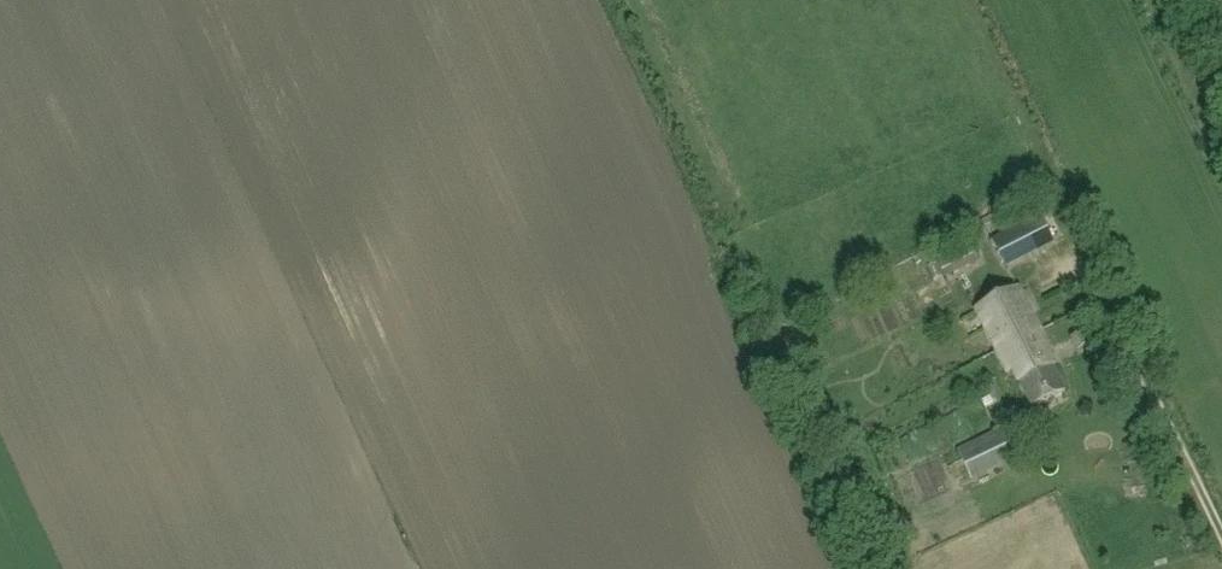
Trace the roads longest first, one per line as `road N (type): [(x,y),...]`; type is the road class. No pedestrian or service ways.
road 1 (track): [(1221,529),(1151,382)]

